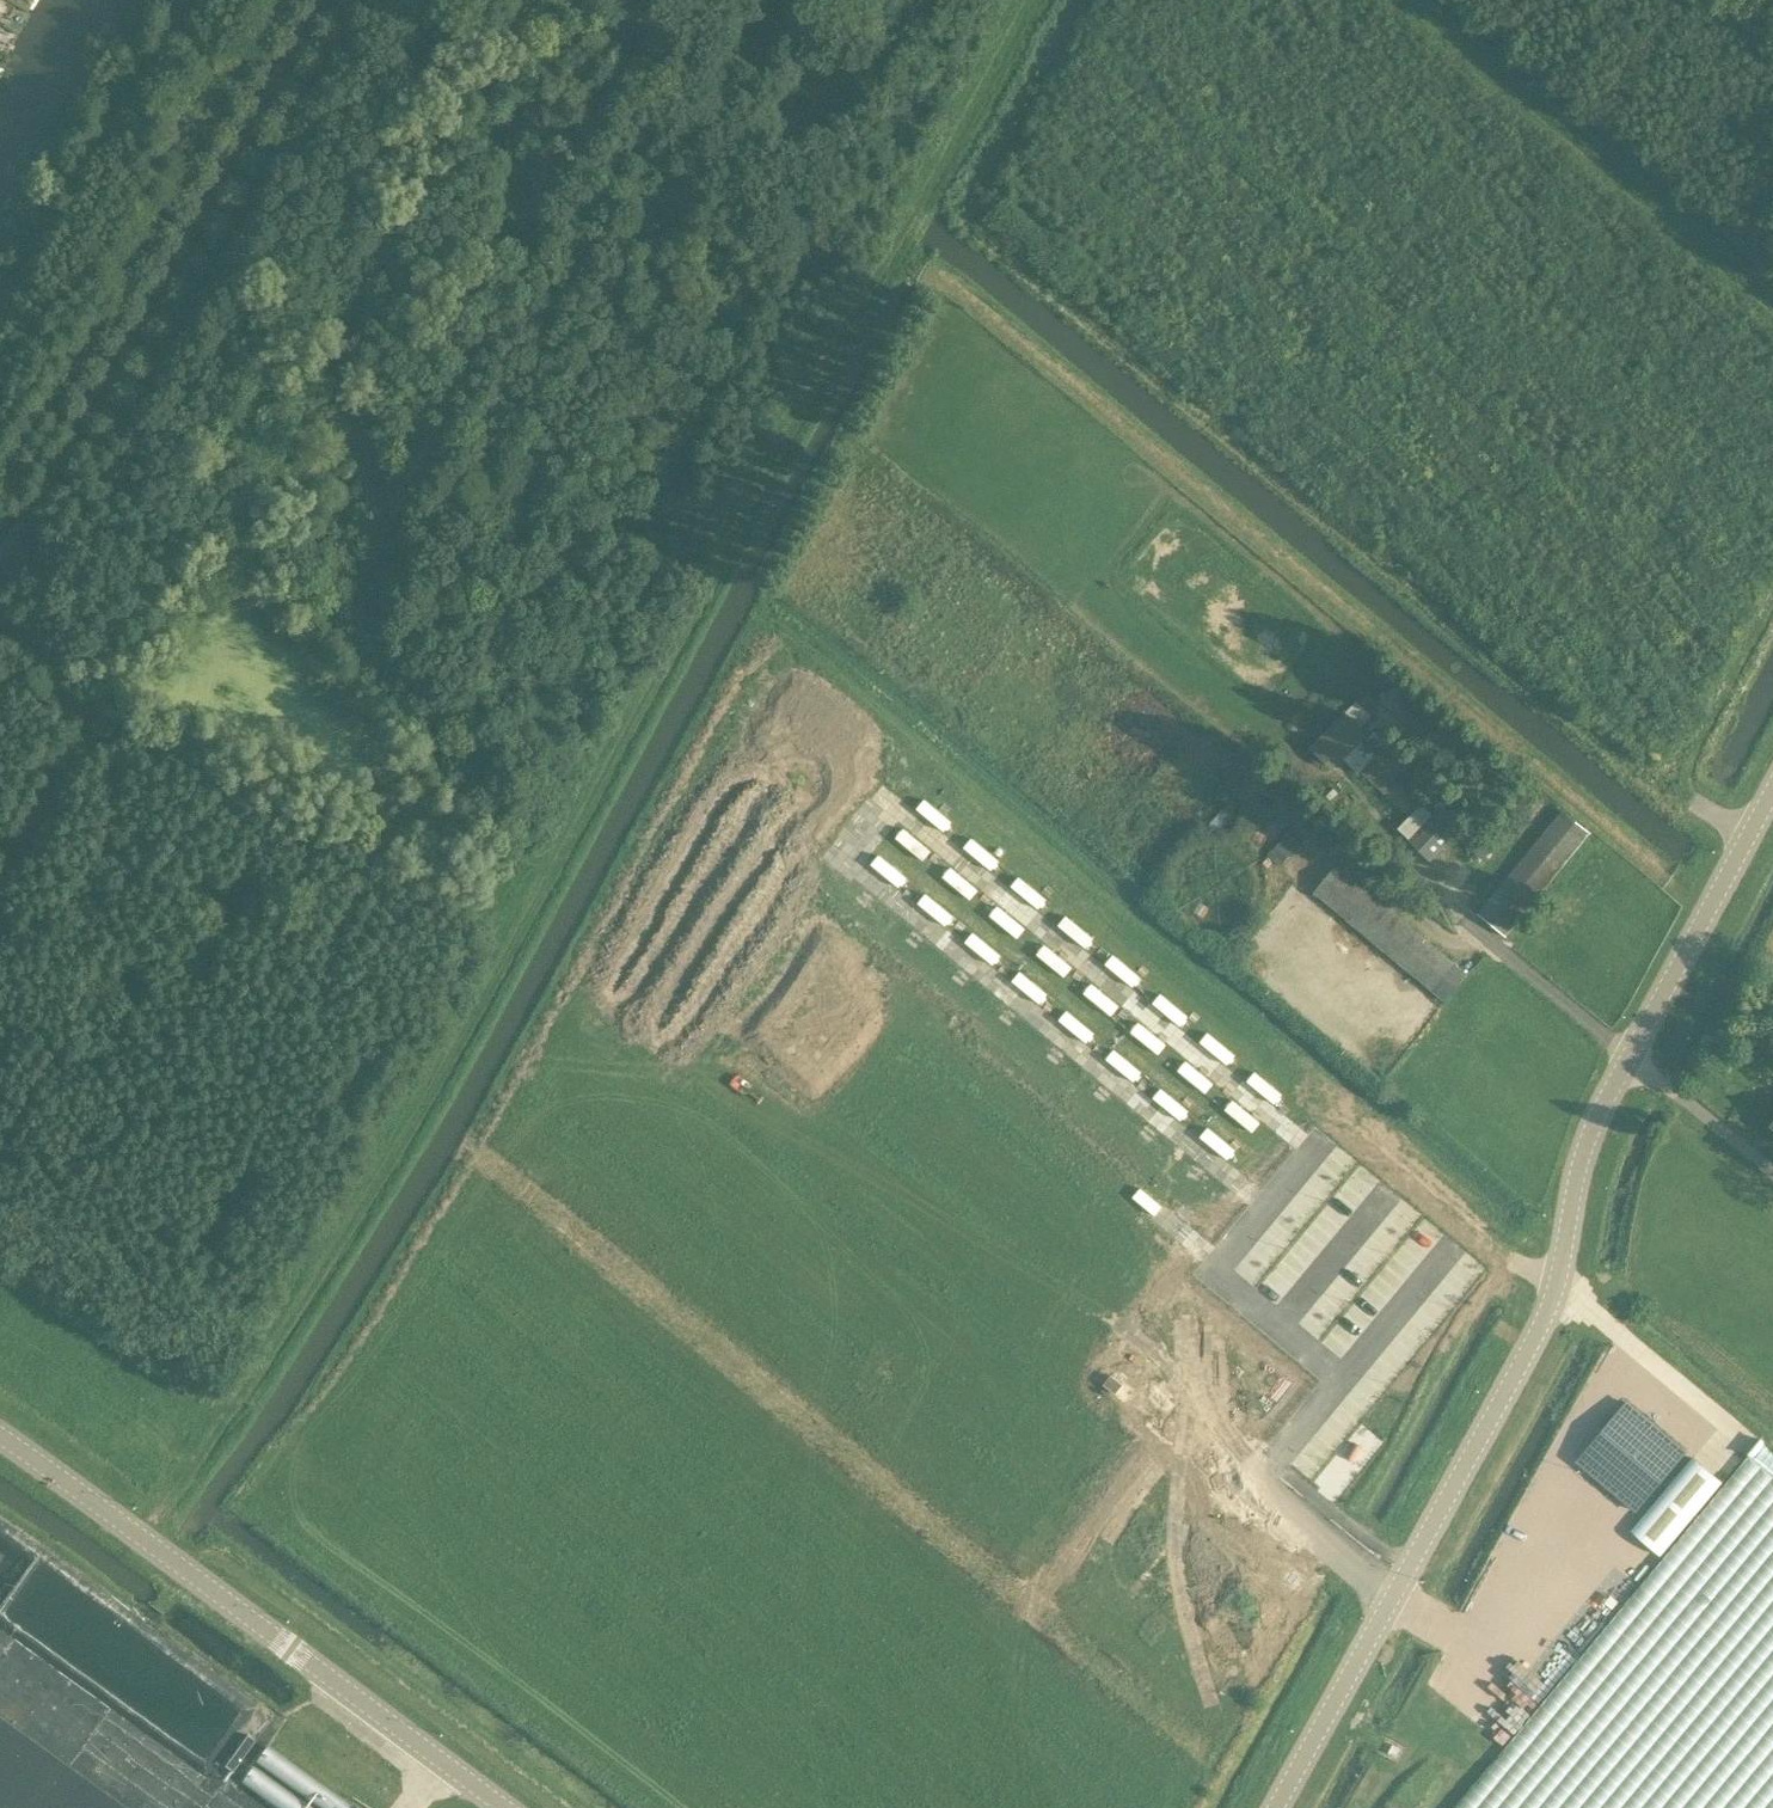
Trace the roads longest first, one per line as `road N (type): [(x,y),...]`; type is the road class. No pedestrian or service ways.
road 1 (unclassified): [(498,1807),(0,1440)]
road 2 (unclassified): [(1395,1597),(1551,1311),(1592,1137),(1629,1063)]
road 3 (unclassified): [(1629,1063),(1772,799)]
road 4 (unclassified): [(1279,1807),(1395,1597)]
road 5 (residential): [(1395,1597),(1237,1468)]
road 6 (unclassified): [(1772,1180),(1629,1063)]

